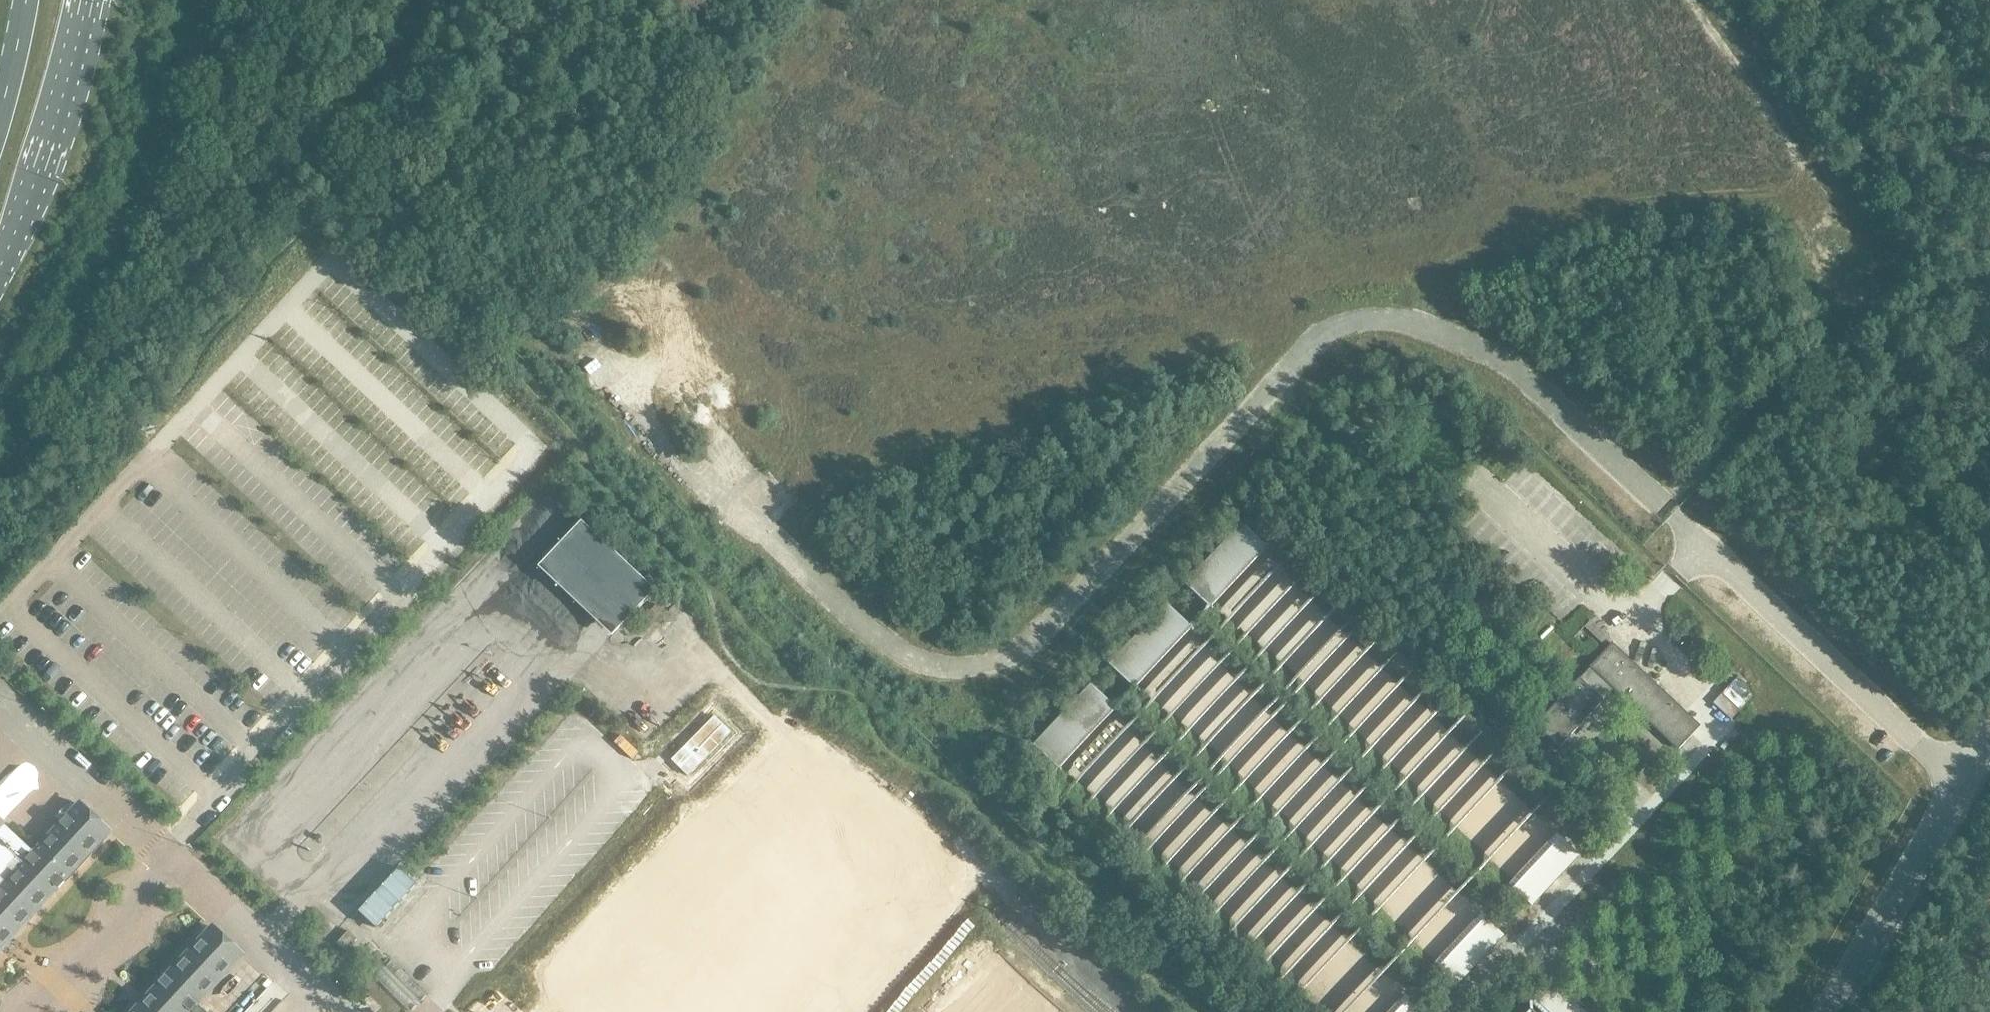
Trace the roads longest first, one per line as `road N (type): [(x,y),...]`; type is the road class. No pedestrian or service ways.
road 1 (primary): [(0,267),(52,125),(85,0)]
road 2 (unclassified): [(1830,1011),(1964,782)]

